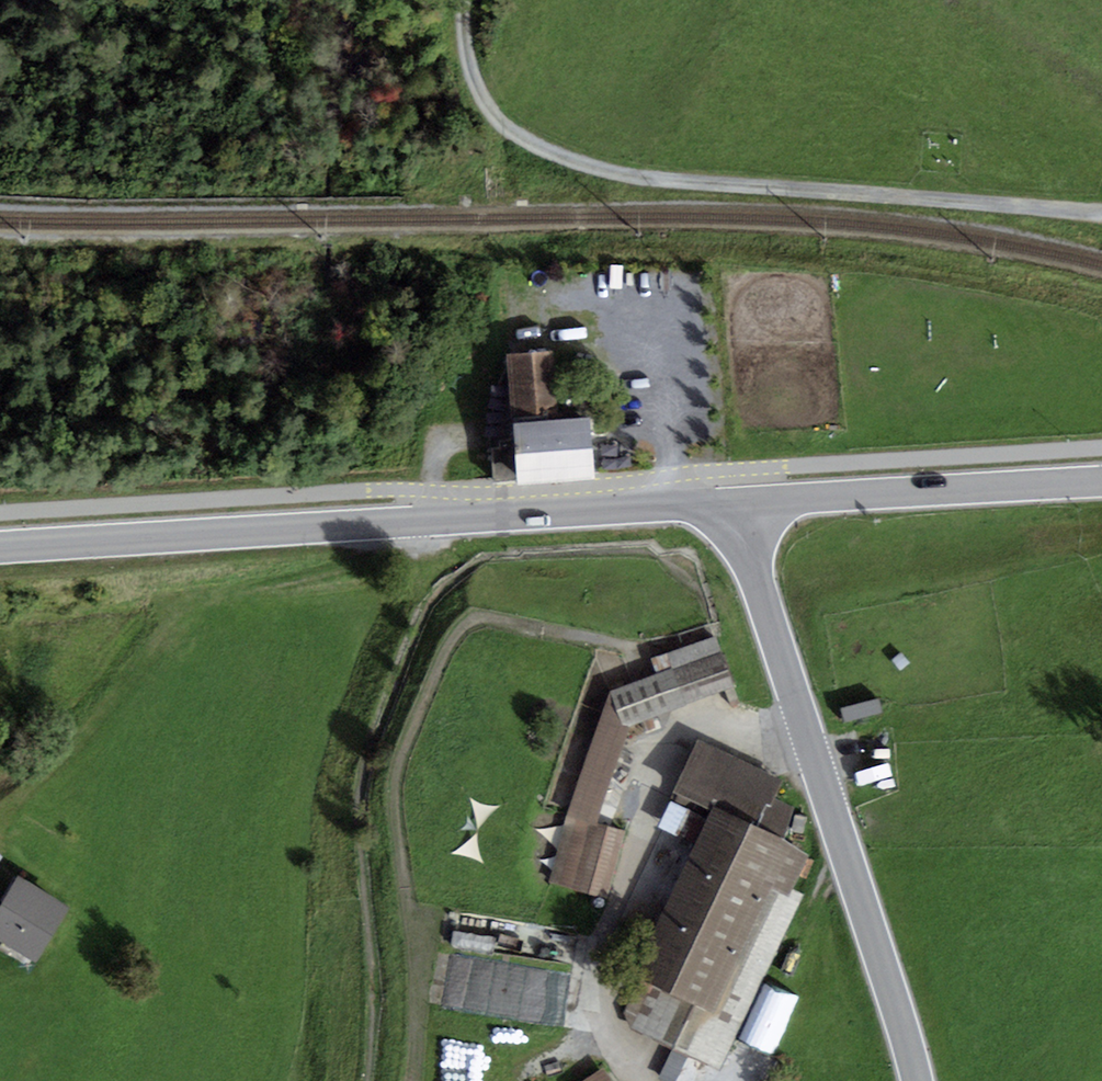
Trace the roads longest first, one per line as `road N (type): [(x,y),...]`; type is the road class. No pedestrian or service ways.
road 1 (track): [(1101,218),(568,165),(491,111),(470,0)]
road 2 (tertiary): [(731,504),(0,548)]
road 3 (unclassified): [(731,504),(921,1080)]
road 4 (track): [(420,523),(417,548),(197,601),(163,625),(104,706),(0,811)]
road 5 (tertiary): [(1101,481),(731,504)]

